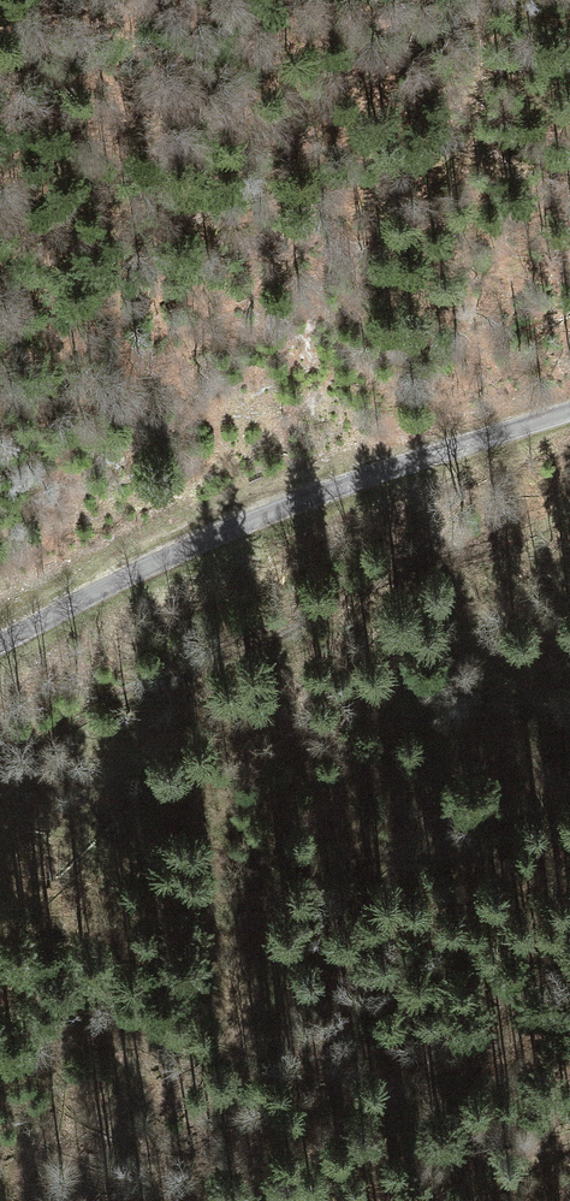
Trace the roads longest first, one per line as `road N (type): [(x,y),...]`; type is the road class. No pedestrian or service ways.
road 1 (track): [(569,518),(418,570),(0,756)]
road 2 (unclassified): [(0,643),(260,518),(569,412)]
road 3 (track): [(456,1200),(569,1144)]

